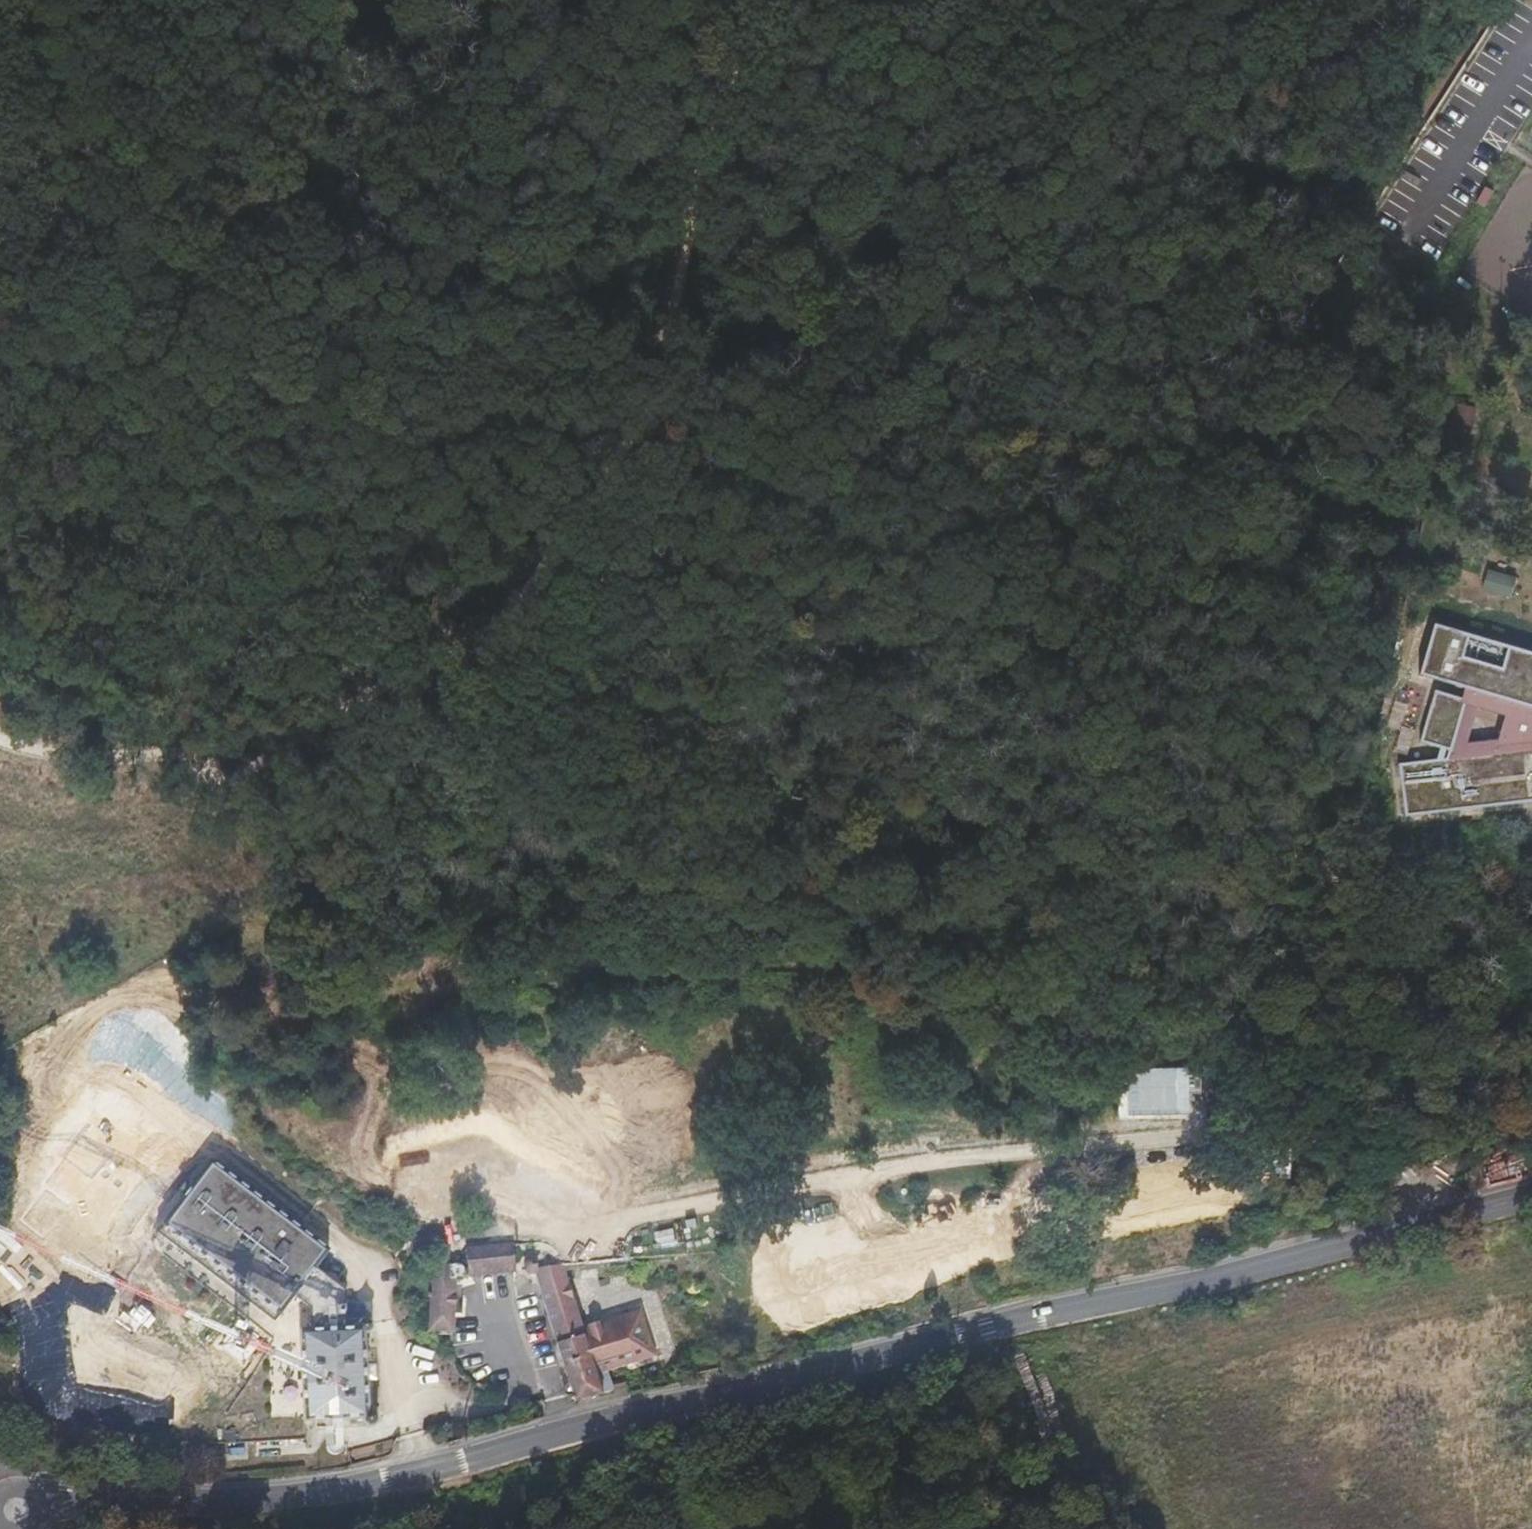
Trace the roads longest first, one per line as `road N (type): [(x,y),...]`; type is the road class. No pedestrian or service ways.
road 1 (tertiary): [(83,1498),(223,1500),(429,1467),(1531,1194)]

